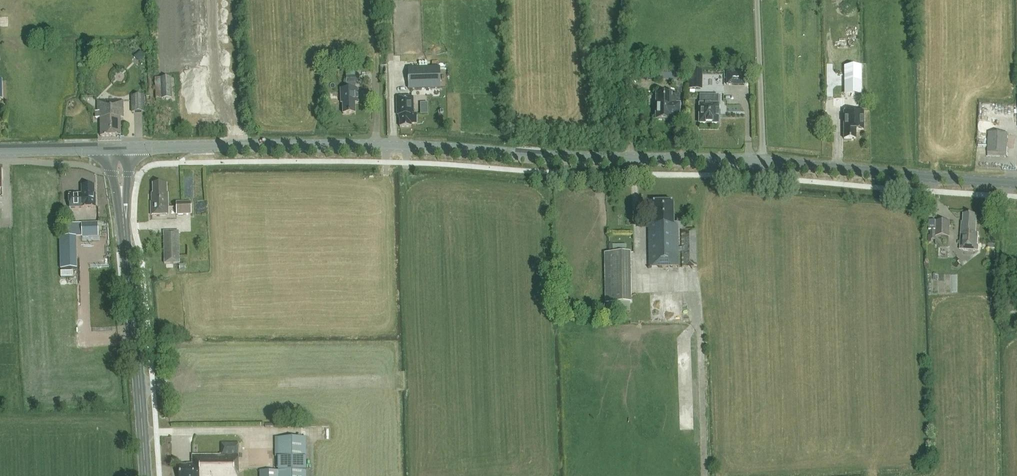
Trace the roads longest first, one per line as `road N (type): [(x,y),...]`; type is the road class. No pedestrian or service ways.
road 1 (secondary): [(1016,184),(393,146),(128,148)]
road 2 (primary): [(143,475),(123,223)]
road 3 (track): [(393,146),(387,0)]

